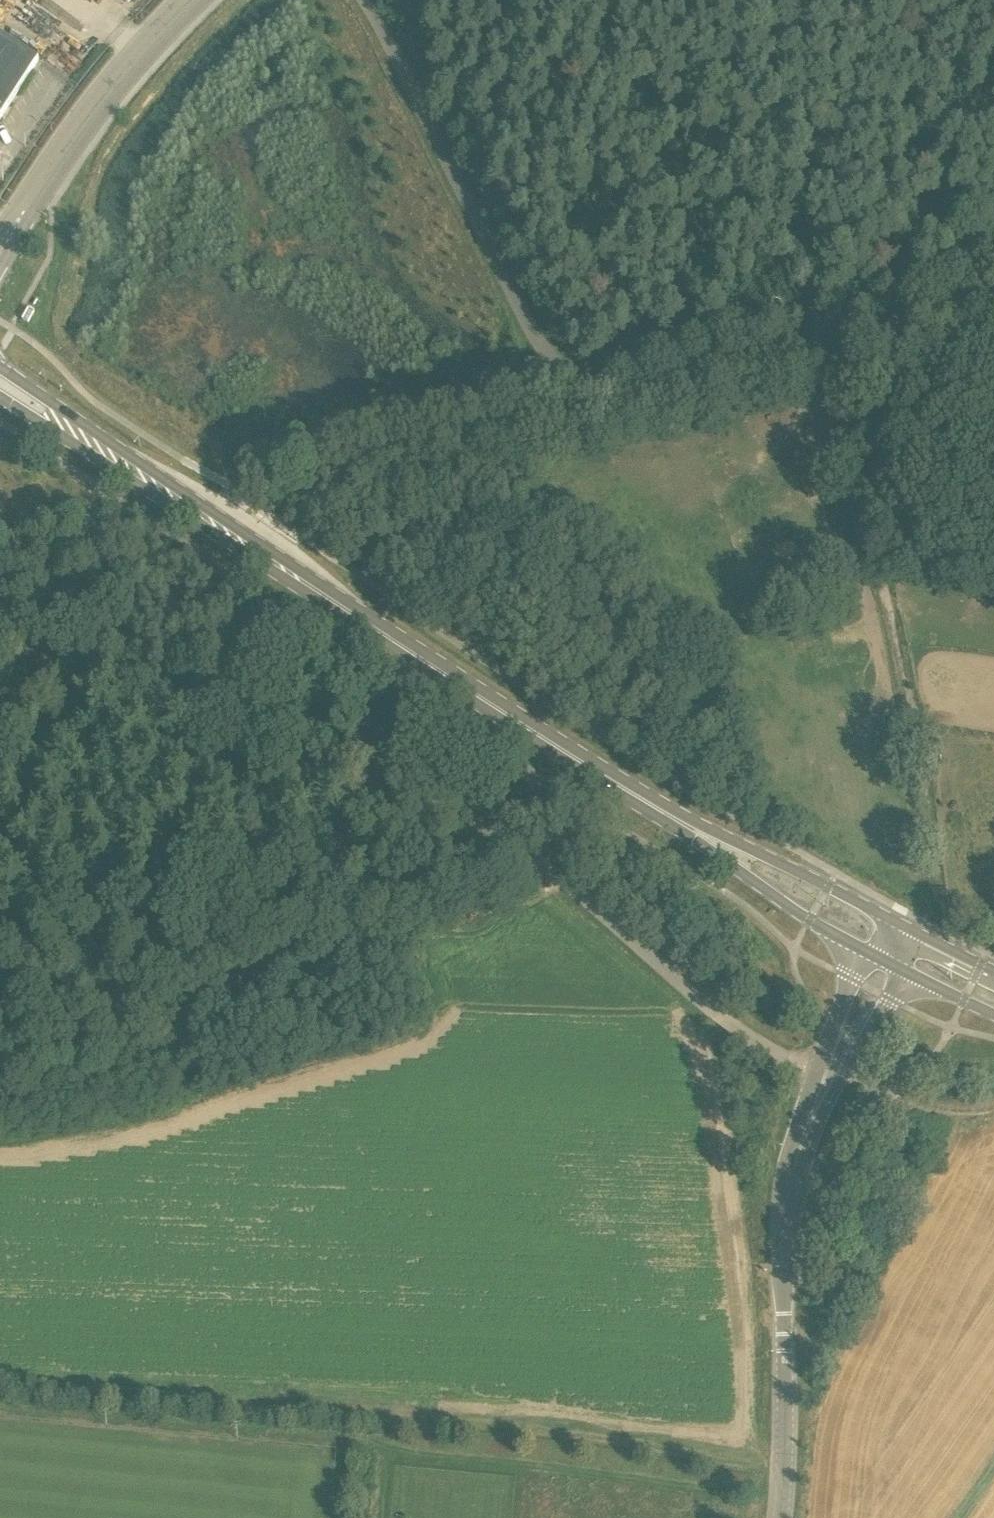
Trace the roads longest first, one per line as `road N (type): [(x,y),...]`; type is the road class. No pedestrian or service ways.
road 1 (secondary): [(896,944),(581,763),(0,383)]
road 2 (unclassified): [(830,1080),(714,1008),(527,852),(390,773),(255,718),(0,648)]
road 3 (unclassified): [(365,0),(534,339),(557,367),(610,389),(641,390),(839,336)]
road 4 (tertiary): [(779,1517),(790,1199),(805,1134),(830,1080)]
road 5 (unclassified): [(839,336),(918,732)]
road 6 (unclassified): [(0,246),(117,81),(191,0)]
road 7 (track): [(0,534),(72,521),(79,506),(0,449)]
road 8 (track): [(993,1106),(937,1111),(834,1071)]
road 9 (unclassified): [(839,336),(993,303)]
road 10 (tertiary): [(830,1080),(896,944)]

